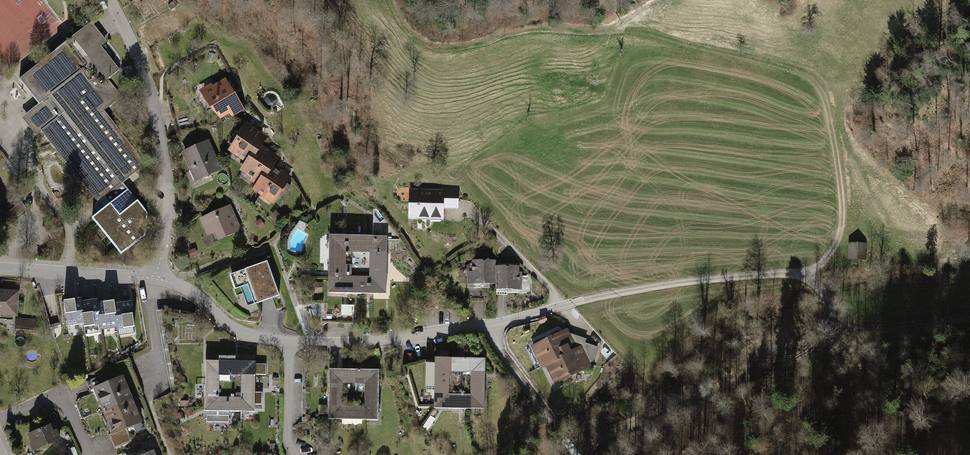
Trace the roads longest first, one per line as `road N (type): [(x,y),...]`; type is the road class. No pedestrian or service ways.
road 1 (track): [(807,276),(846,233),(849,196),(829,101),(816,80),(776,62),(646,33),(504,34),(461,49),(429,47),(405,33),(387,0)]
road 2 (residential): [(155,278),(189,291),(237,330),(309,343),(490,324),(573,303)]
road 3 (residential): [(155,278),(168,188),(146,80),(109,0)]
road 4 (track): [(573,303),(718,278),(807,276)]
road 5 (track): [(807,276),(849,326),(969,318)]
road 6 (track): [(490,324),(497,350),(576,454)]
road 7 (residential): [(0,269),(155,278)]
road 8 (residential): [(0,418),(57,396),(87,454)]

